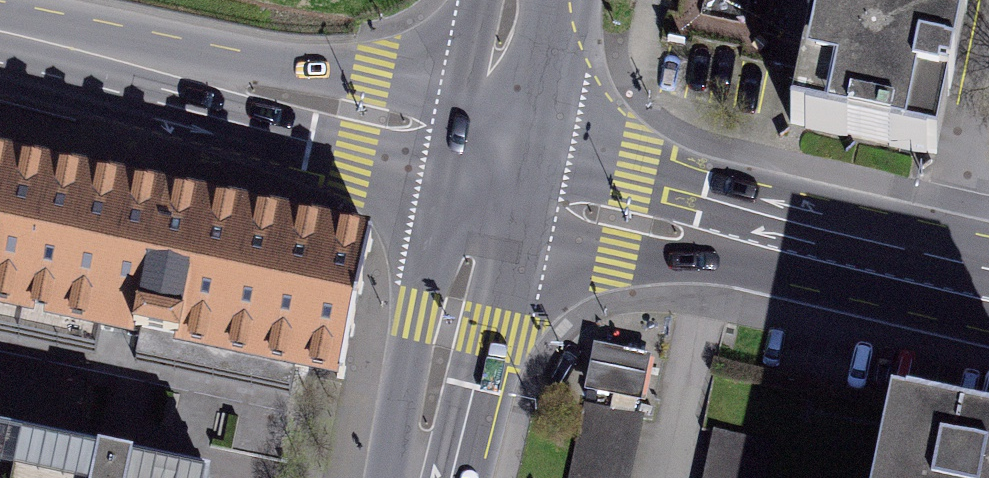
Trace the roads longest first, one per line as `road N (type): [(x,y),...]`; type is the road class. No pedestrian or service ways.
road 1 (tertiary): [(0,38),(362,111),(496,156)]
road 2 (tertiary): [(988,289),(623,202),(496,156)]
road 3 (secondary): [(496,156),(448,325),(418,477)]
road 4 (secondary): [(526,0),(496,156)]

